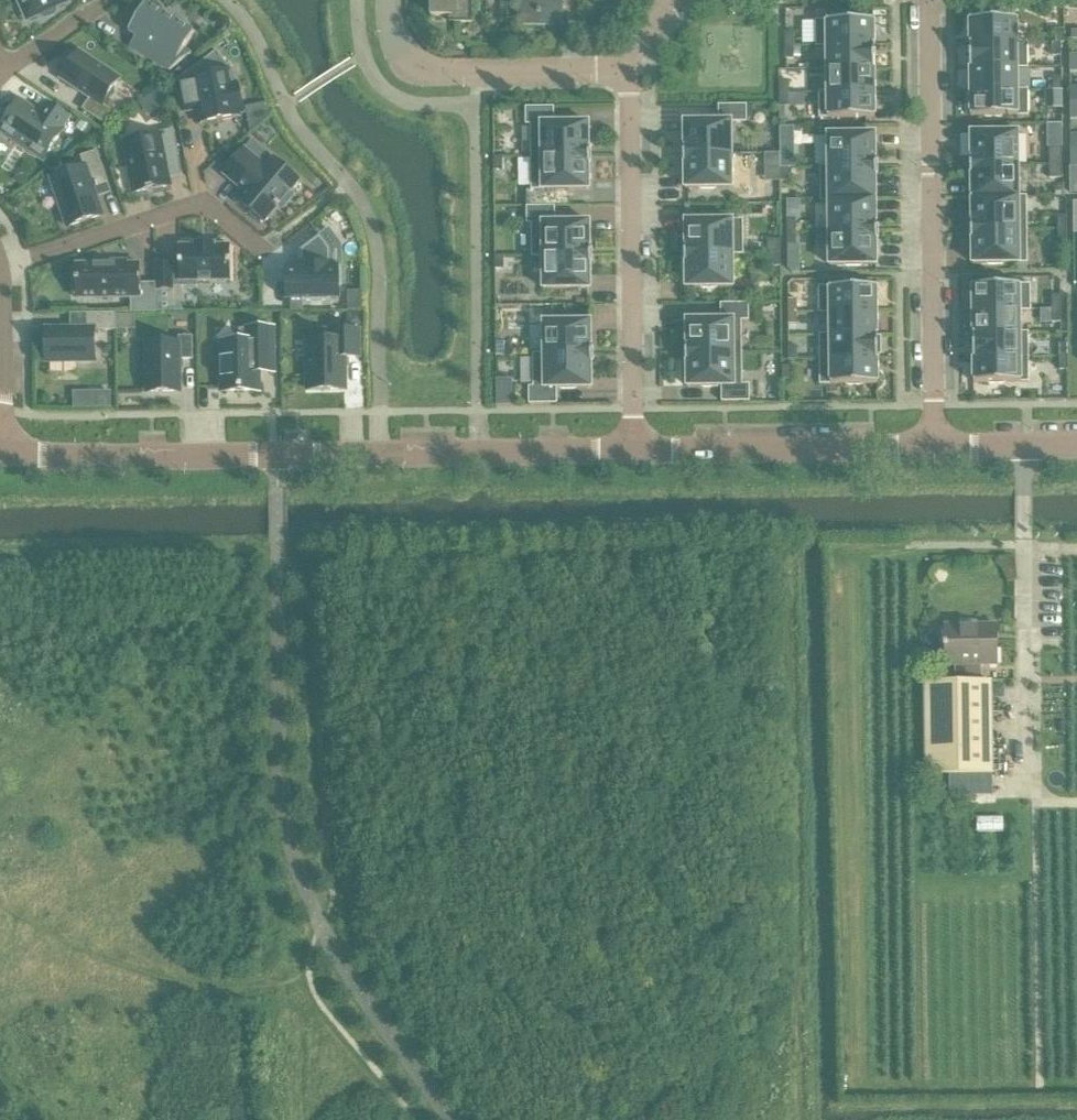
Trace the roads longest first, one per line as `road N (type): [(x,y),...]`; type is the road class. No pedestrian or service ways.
road 1 (secondary): [(634,451),(0,453)]
road 2 (residential): [(931,0),(934,449)]
road 3 (residential): [(634,451),(627,60)]
road 4 (residential): [(1,268),(202,204),(260,249),(315,209)]
road 5 (secondary): [(934,449),(634,451)]
road 6 (residential): [(627,60),(609,70),(568,72),(416,69),(400,55),(390,0)]
road 7 (residential): [(0,453),(1,268)]
road 8 (secondary): [(1076,446),(934,449)]
road 9 (residential): [(0,68),(105,0)]

